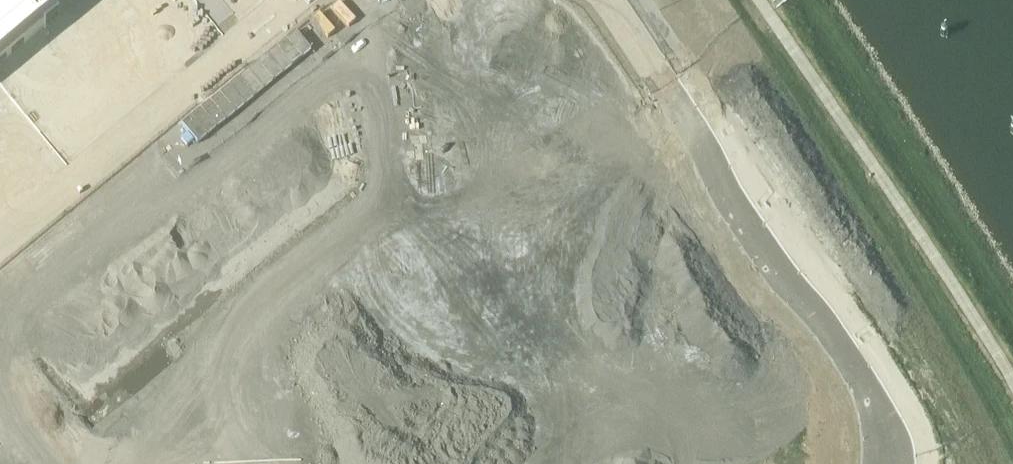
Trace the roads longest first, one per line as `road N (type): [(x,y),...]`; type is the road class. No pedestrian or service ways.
road 1 (unclassified): [(899,463),(896,433),(858,369),(665,80)]

